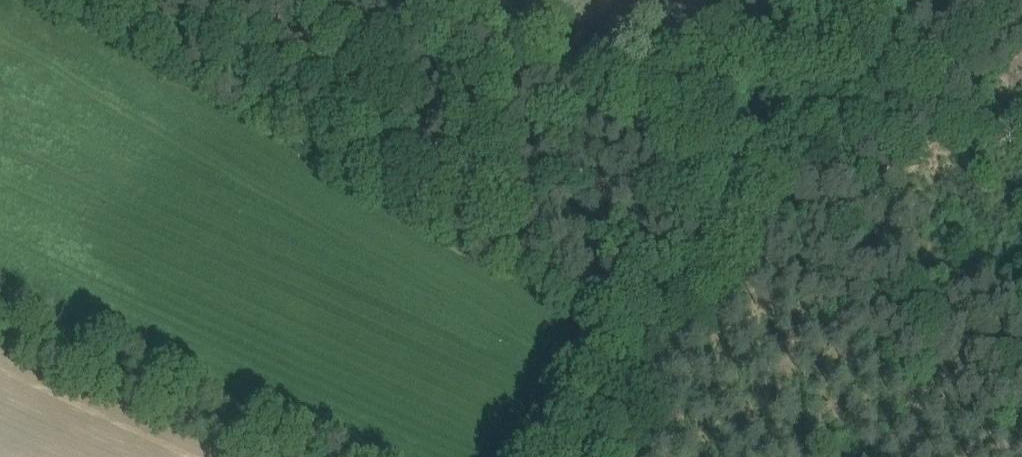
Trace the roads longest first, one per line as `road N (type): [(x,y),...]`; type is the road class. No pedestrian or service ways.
road 1 (track): [(589,456),(857,0)]
road 2 (track): [(266,456),(0,330)]

